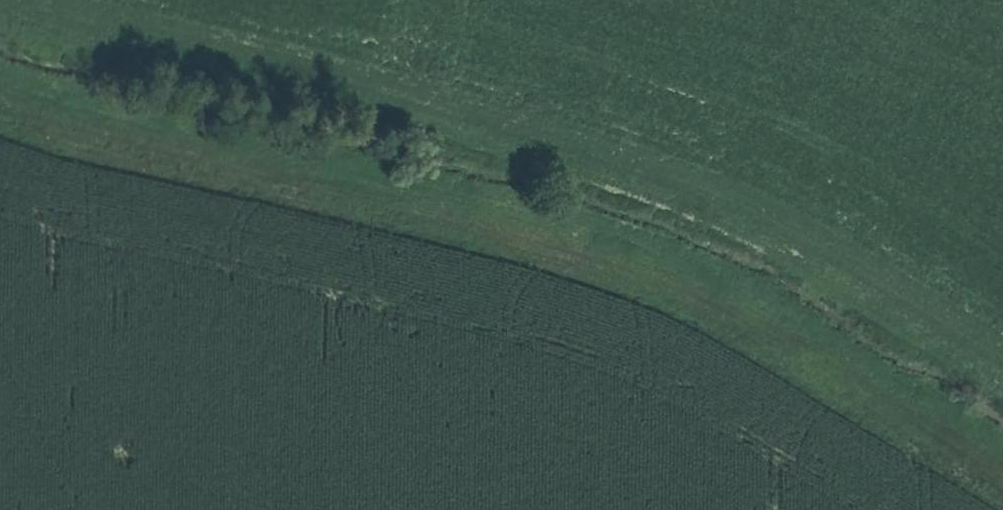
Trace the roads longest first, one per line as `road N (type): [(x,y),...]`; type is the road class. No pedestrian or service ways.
road 1 (track): [(0,96),(610,257),(820,357),(1002,474)]
road 2 (track): [(0,5),(60,30),(707,209),(800,255),(1002,381)]

